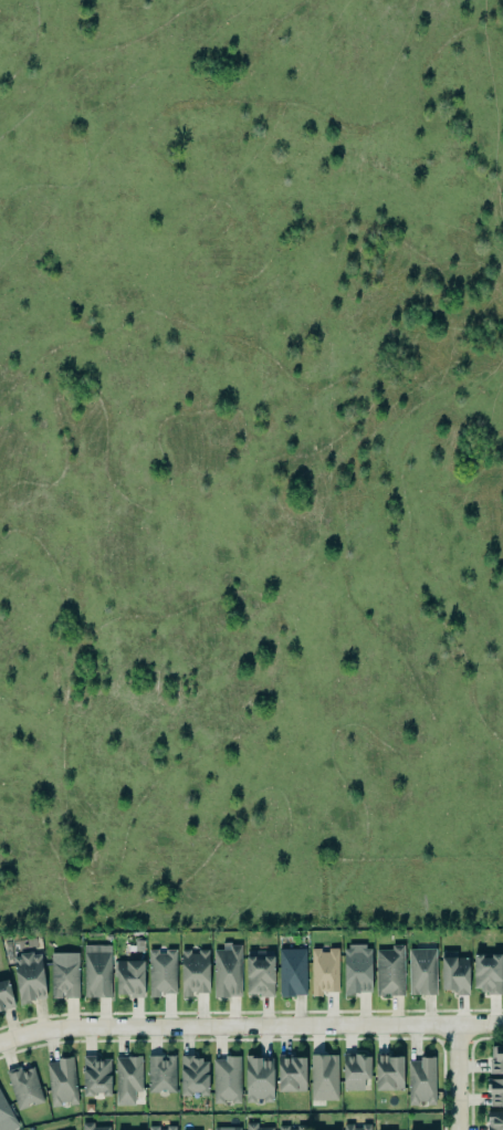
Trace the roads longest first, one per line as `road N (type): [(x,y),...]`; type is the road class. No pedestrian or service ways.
road 1 (residential): [(0,1037),(75,1022),(502,1028)]

